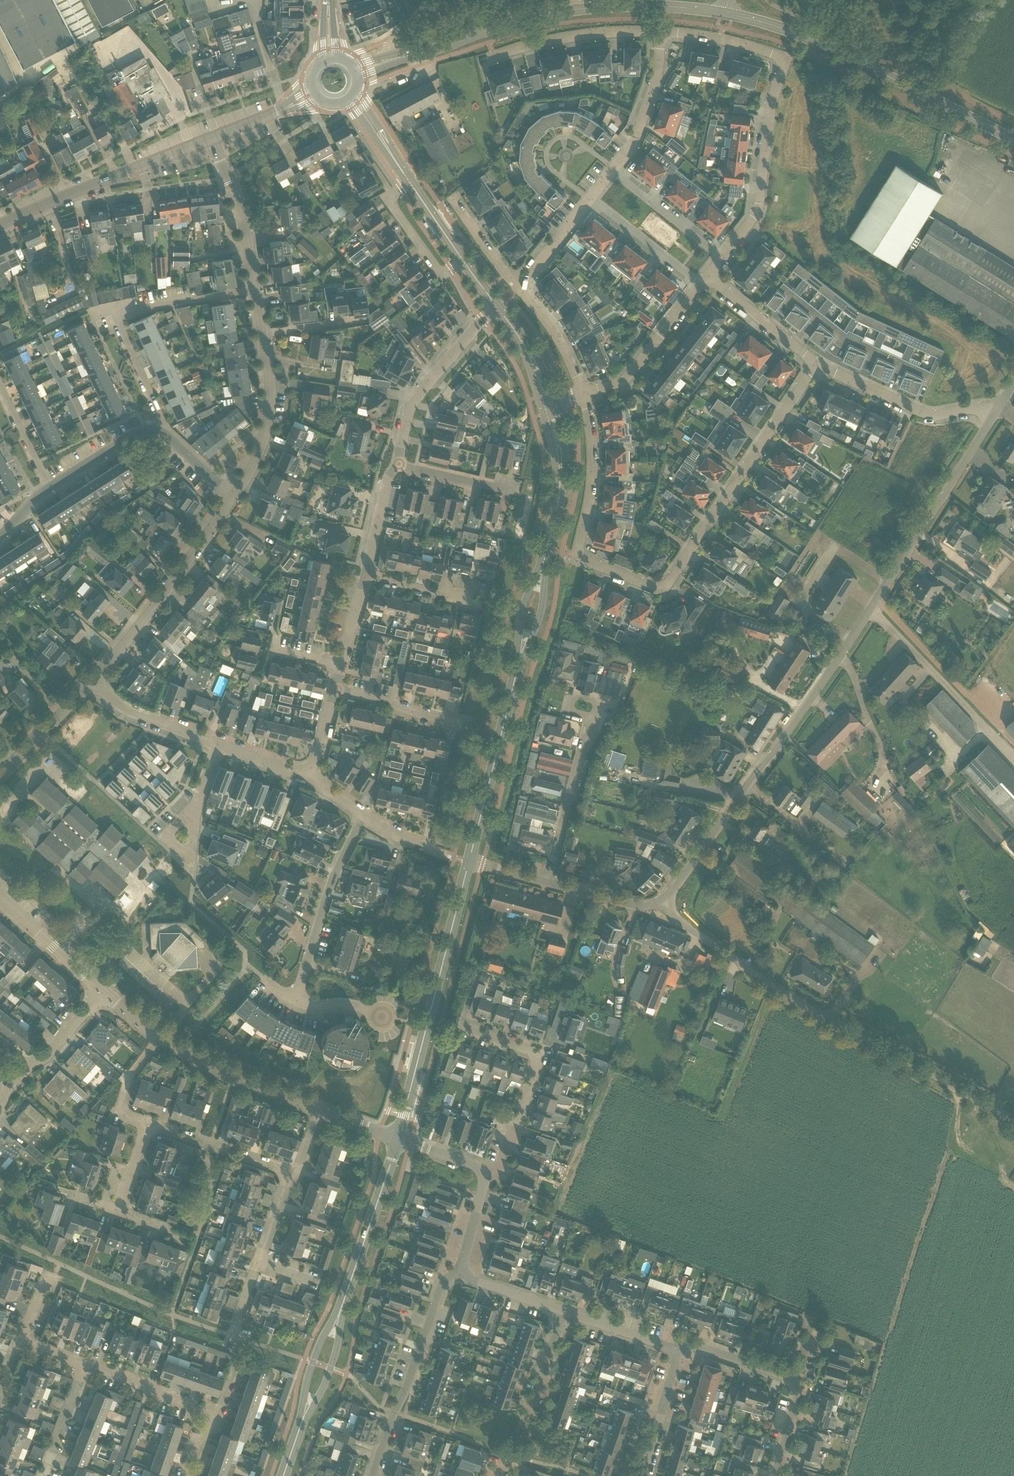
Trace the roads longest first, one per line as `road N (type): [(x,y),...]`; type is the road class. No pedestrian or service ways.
road 1 (residential): [(663,902),(798,717),(992,418)]
road 2 (residential): [(814,365),(663,586),(579,556),(592,485),(584,394)]
road 3 (unclassified): [(1013,1121),(789,998),(698,937),(663,902)]
road 4 (residential): [(659,37),(723,39),(781,66),(760,197),(725,258)]
road 5 (tertiary): [(398,1140),(469,862)]
road 6 (tertiary): [(653,3),(517,20),(390,60)]
road 7 (residential): [(159,432),(117,315),(254,291)]
road 8 (residential): [(91,681),(234,494)]
road 9 (residential): [(0,228),(210,138)]
road 10 (residential): [(373,1475),(441,1288),(460,1269)]
road 11 (tertiary): [(1013,138),(817,40)]
road 12 (residential): [(483,1174),(501,1167),(540,1056),(463,1028)]
road 13 (tertiary): [(469,862),(520,655)]
road 14 (residential): [(296,1001),(329,888),(363,815)]
road 15 (residential): [(397,463),(409,409),(497,306)]
road 16 (residential): [(814,365),(918,412),(992,418)]
road 17 (residential): [(480,62),(570,38),(642,31),(659,37)]
road 18 (tertiary): [(341,1306),(398,1140)]
road 19 (unclassified): [(318,1111),(233,1078),(163,1038)]
road 20 (residential): [(547,883),(590,720)]
road 21 (residential): [(234,494),(262,447),(270,410),(261,336)]
road 22 (residential): [(700,285),(624,378),(584,394)]
road 23 (residential): [(254,291),(210,138)]
road 24 (residential): [(289,1174),(146,1125)]
road 25 (residential): [(220,746),(133,713),(91,681)]
road 26 (residential): [(659,37),(659,74),(633,146),(613,170)]
road 27 (residential): [(725,258),(613,170)]
road 28 (residential): [(411,184),(391,197),(420,248),(436,272),(464,262)]
road 29 (residential): [(102,993),(0,898)]
road 30 (residential): [(591,200),(700,285)]
road 31 (residential): [(212,1418),(84,1368)]
road 32 (residential): [(707,279),(814,365)]
road 33 (residential): [(802,1382),(700,1348),(677,1351)]
road 34 (residential): [(0,773),(91,681)]
road 35 (residential): [(645,1475),(677,1351)]
road 36 (residential): [(584,394),(559,334),(517,288)]
road 37 (residential): [(52,491),(141,435),(159,432)]
road 38 (tertiary): [(302,1421),(330,1370),(341,1306)]
road 39 (tertiary): [(341,1306),(311,1363),(302,1421)]
road 40 (residential): [(453,723),(336,689)]
road 41 (residential): [(163,1038),(128,1080),(118,1116),(146,1125)]
road 42 (residential): [(677,1351),(562,1312)]

